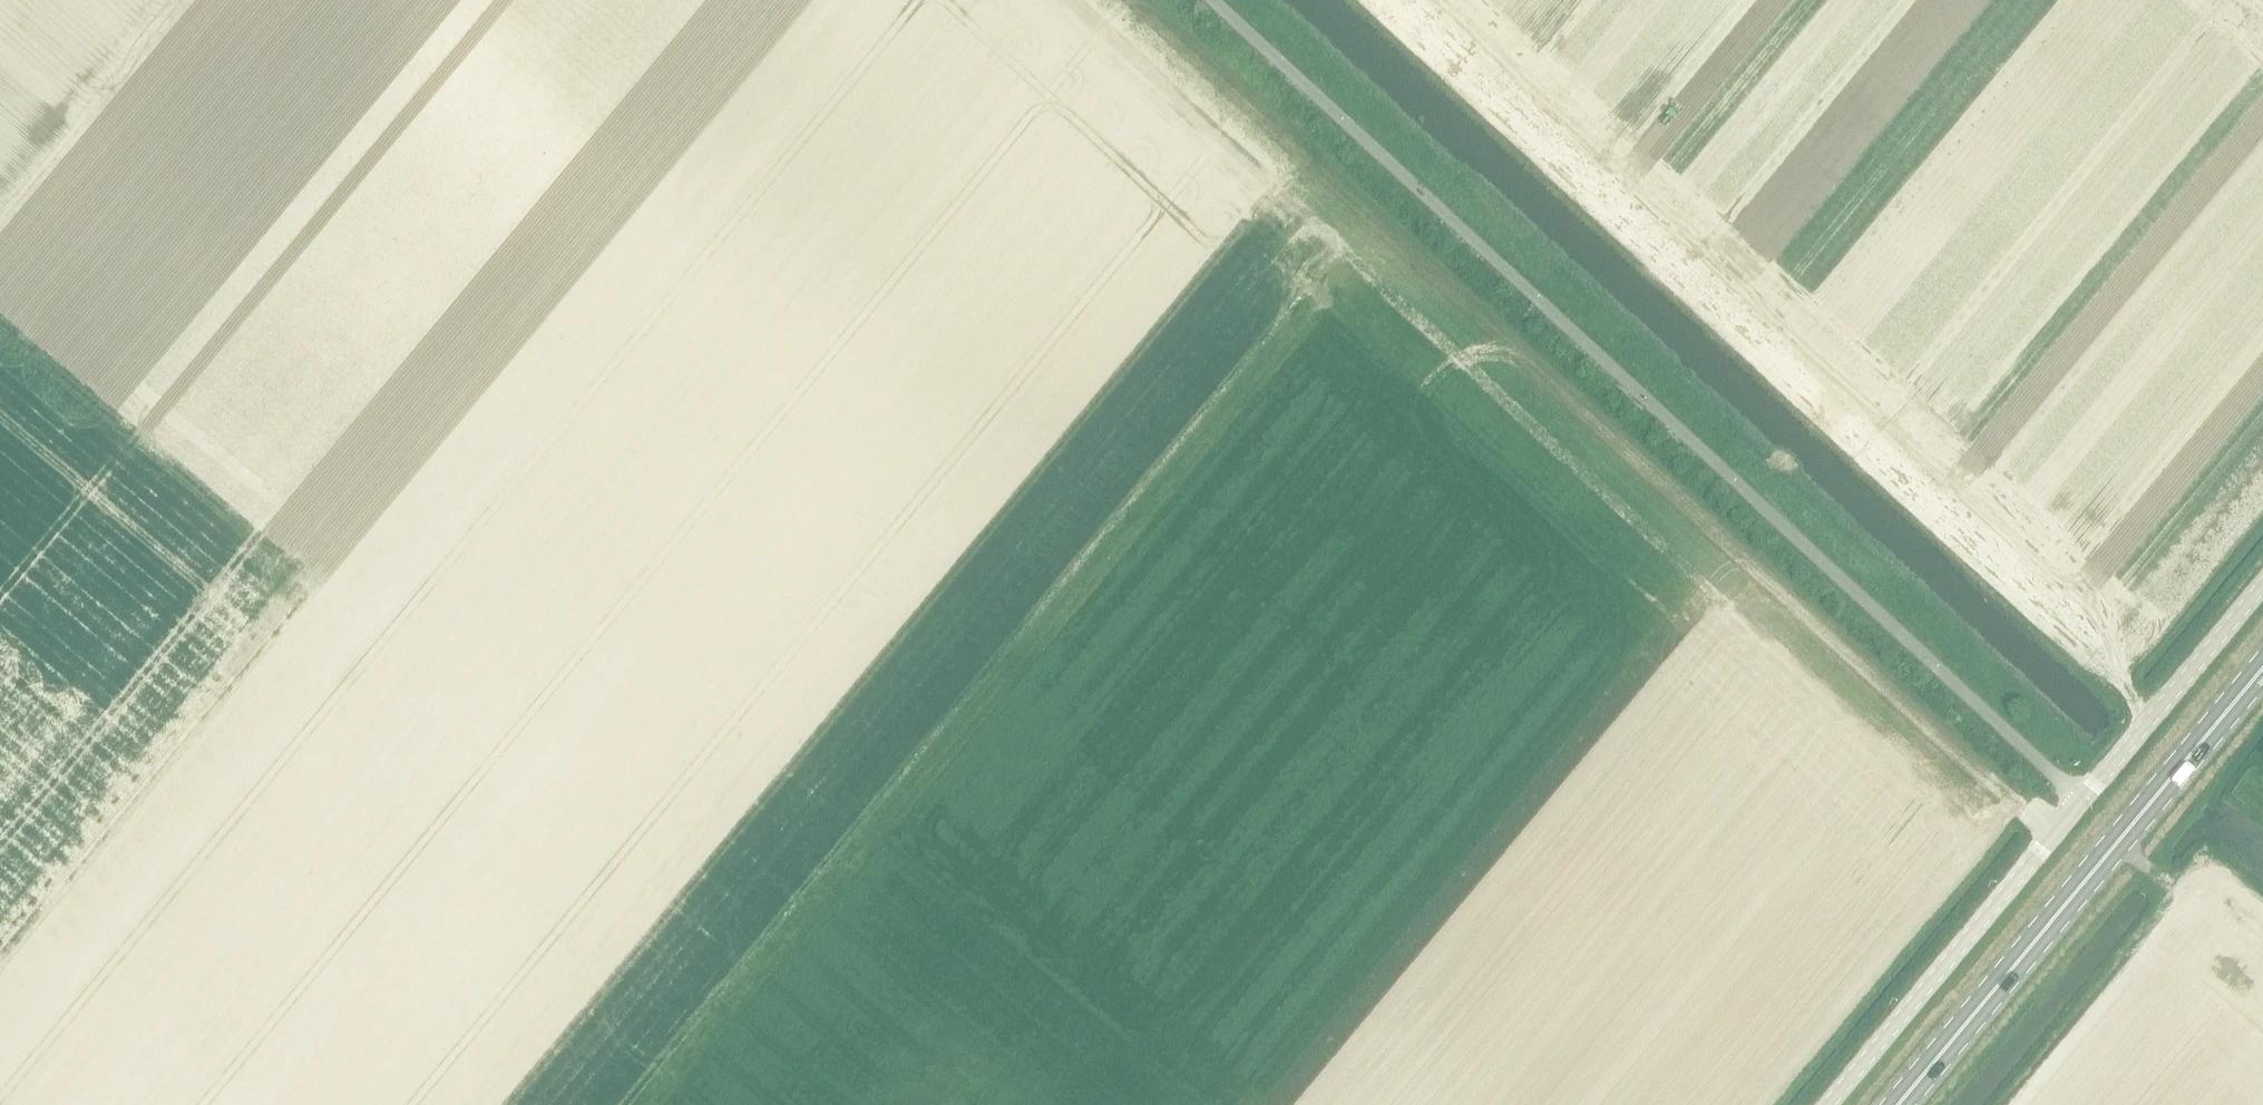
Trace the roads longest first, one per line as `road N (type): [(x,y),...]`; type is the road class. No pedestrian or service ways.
road 1 (unclassified): [(1826,1104),(2262,582)]
road 2 (primary): [(1897,1104),(2262,669)]

